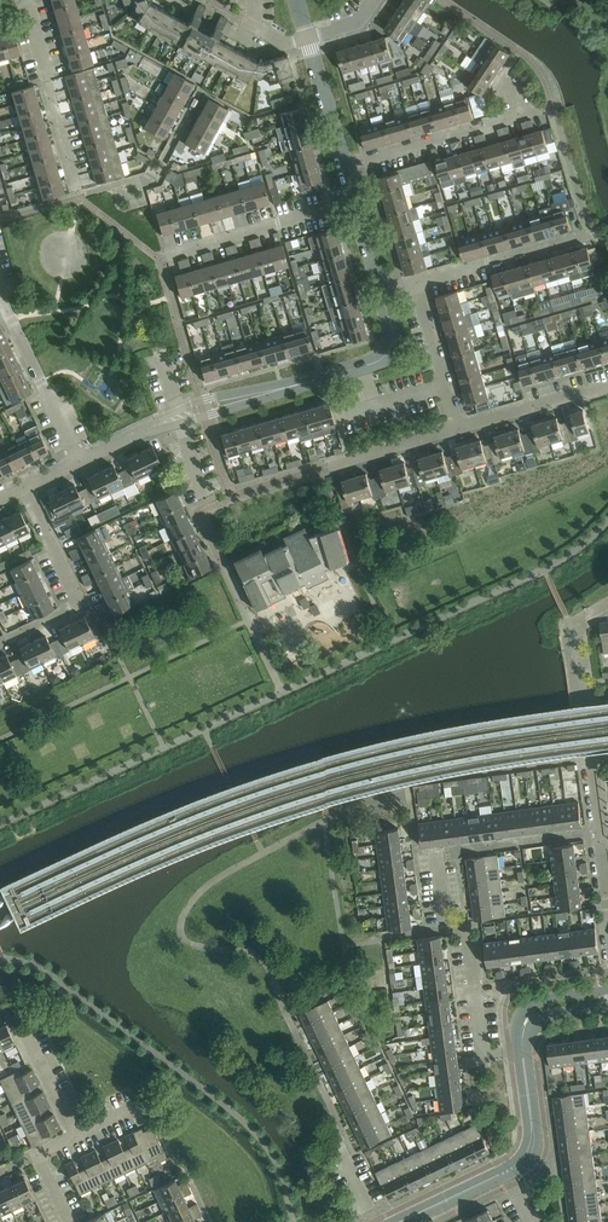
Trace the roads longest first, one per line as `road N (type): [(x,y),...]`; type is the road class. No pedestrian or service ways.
road 1 (residential): [(79,460),(201,408),(380,360),(392,333),(382,294)]
road 2 (residential): [(526,1050),(485,1051),(469,950),(452,926),(436,854)]
road 3 (residential): [(24,485),(78,601),(0,643)]
road 4 (residential): [(155,255),(355,201)]
road 5 (residential): [(79,198),(22,0)]
road 6 (residential): [(345,165),(539,108)]
road 7 (residential): [(79,460),(0,294)]
road 8 (residential): [(415,283),(588,235)]
road 9 (residential): [(595,757),(576,627),(607,603)]
road 10 (residential): [(459,429),(607,387)]
road 11 (residential): [(459,429),(415,283)]
road 12 (residential): [(328,467),(459,429)]
road 13 (tertiary): [(508,1171),(526,1158),(535,1138),(526,1050)]
road 14 (residential): [(345,165),(307,38)]
road 15 (residential): [(607,889),(595,757)]

